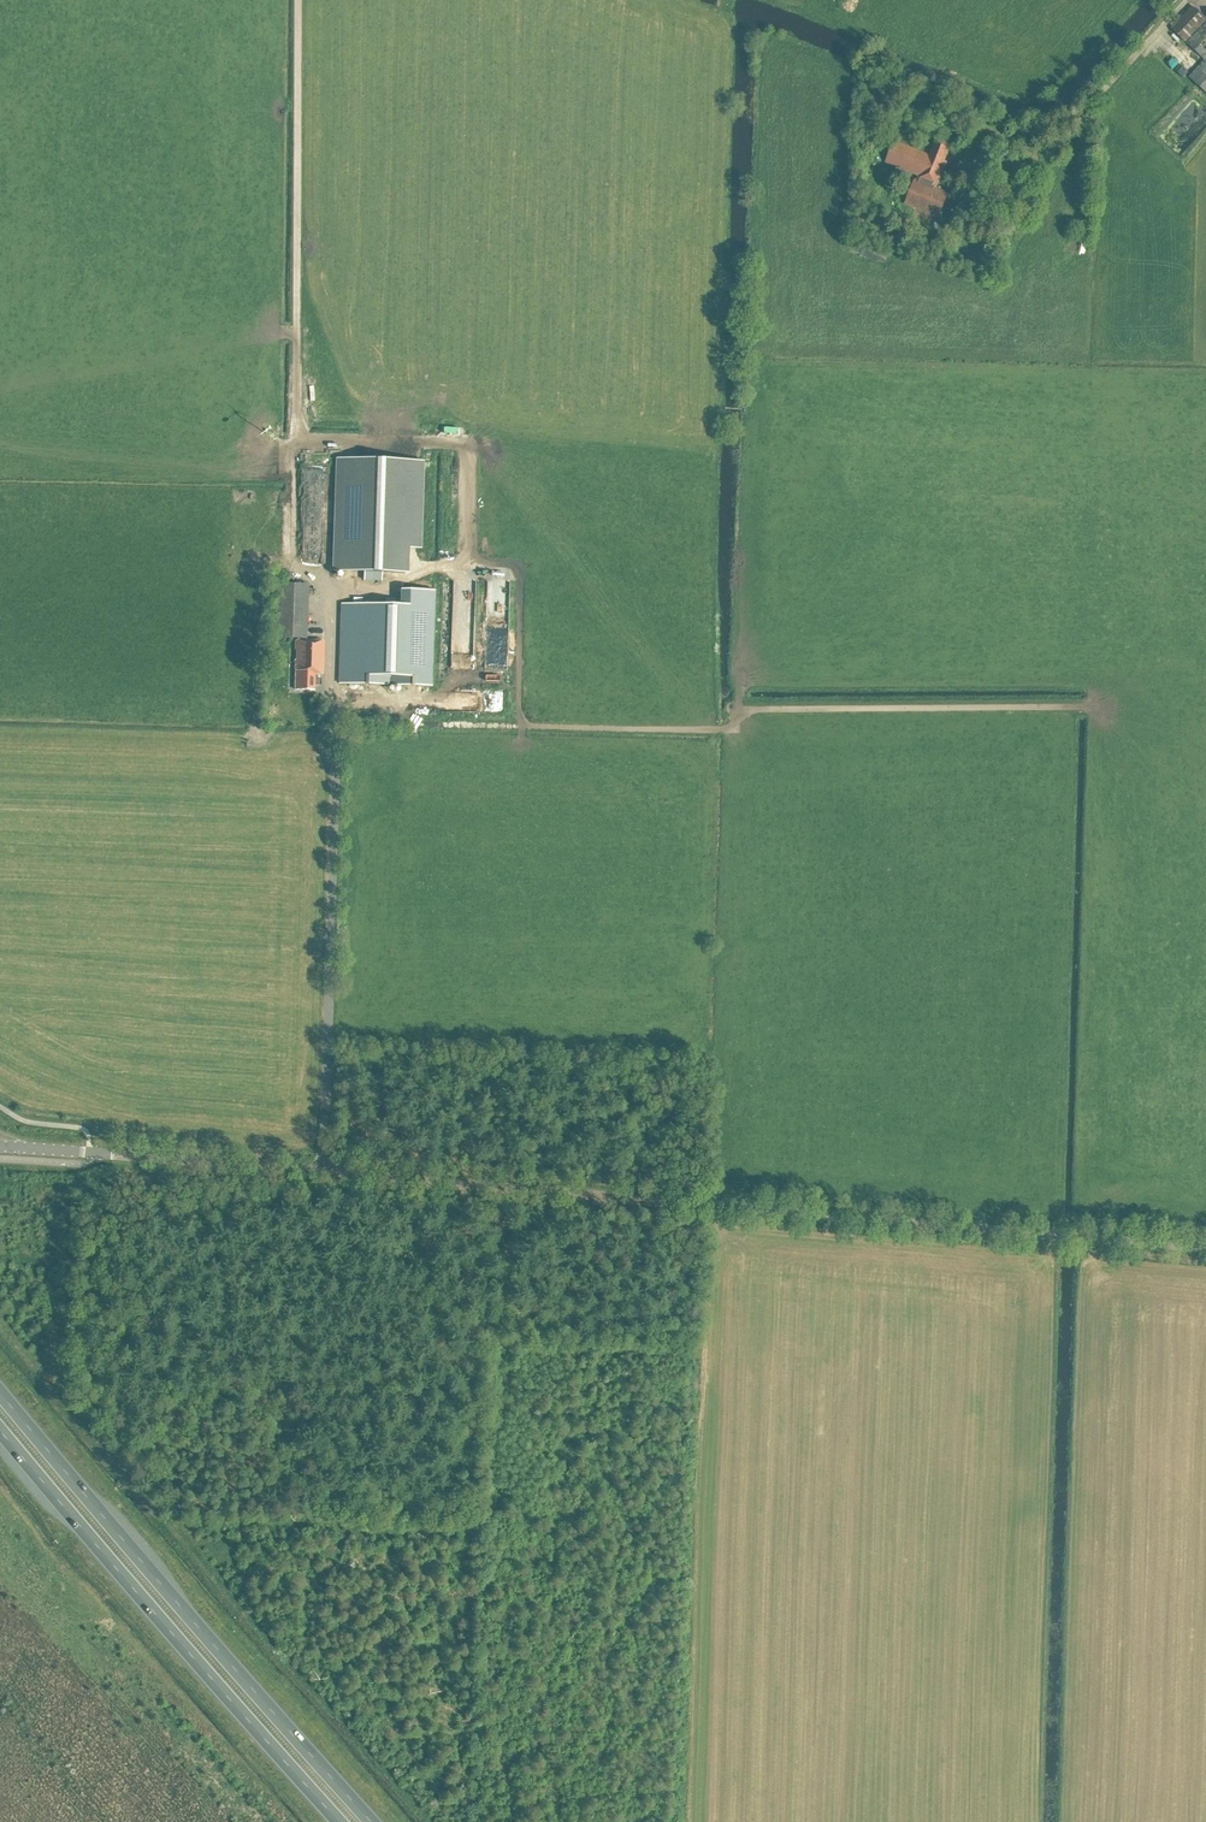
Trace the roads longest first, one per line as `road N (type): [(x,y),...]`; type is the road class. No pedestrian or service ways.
road 1 (tertiary): [(1205,1247),(0,1147)]
road 2 (trunk): [(372,1821),(0,1391)]
road 3 (trunk): [(0,1428),(339,1821)]

